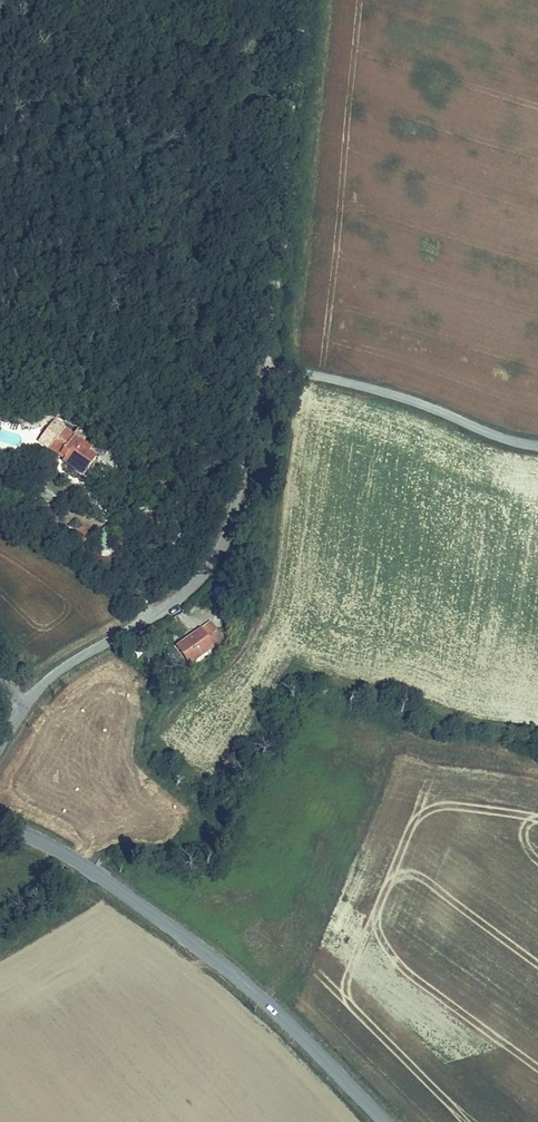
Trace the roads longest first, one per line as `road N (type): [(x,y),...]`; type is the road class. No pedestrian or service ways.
road 1 (unclassified): [(0,742),(44,682),(190,589),(217,556),(267,375),(289,372),(383,391),(537,446)]
road 2 (tertiary): [(388,1121),(222,960),(83,863),(0,824)]
road 3 (track): [(267,375),(273,52),(289,0)]

